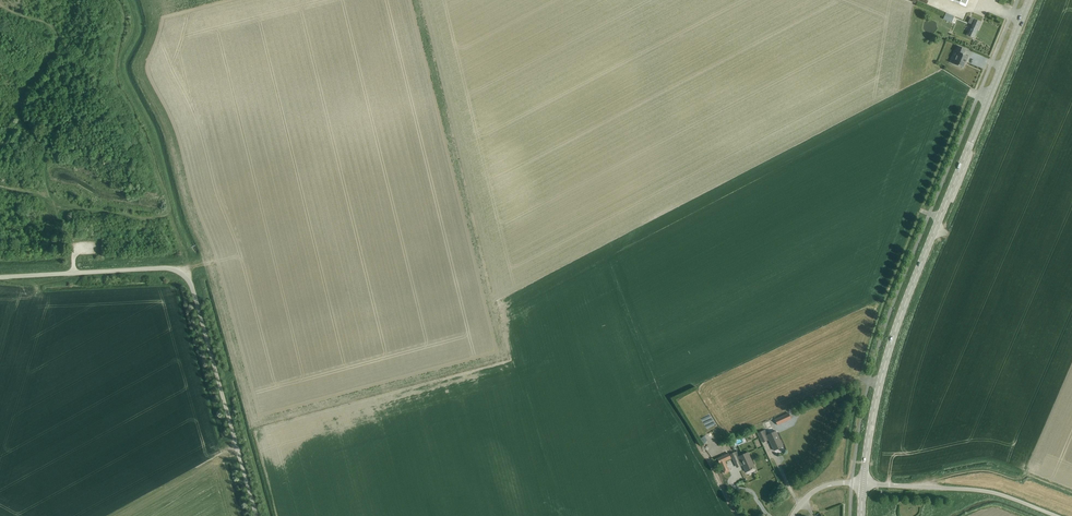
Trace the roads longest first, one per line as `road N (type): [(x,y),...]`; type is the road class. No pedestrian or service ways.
road 1 (secondary): [(863,485),(885,361),(1030,0)]
road 2 (unclassified): [(257,515),(182,273),(0,277)]
road 3 (unclassified): [(1053,515),(978,491),(863,485)]

